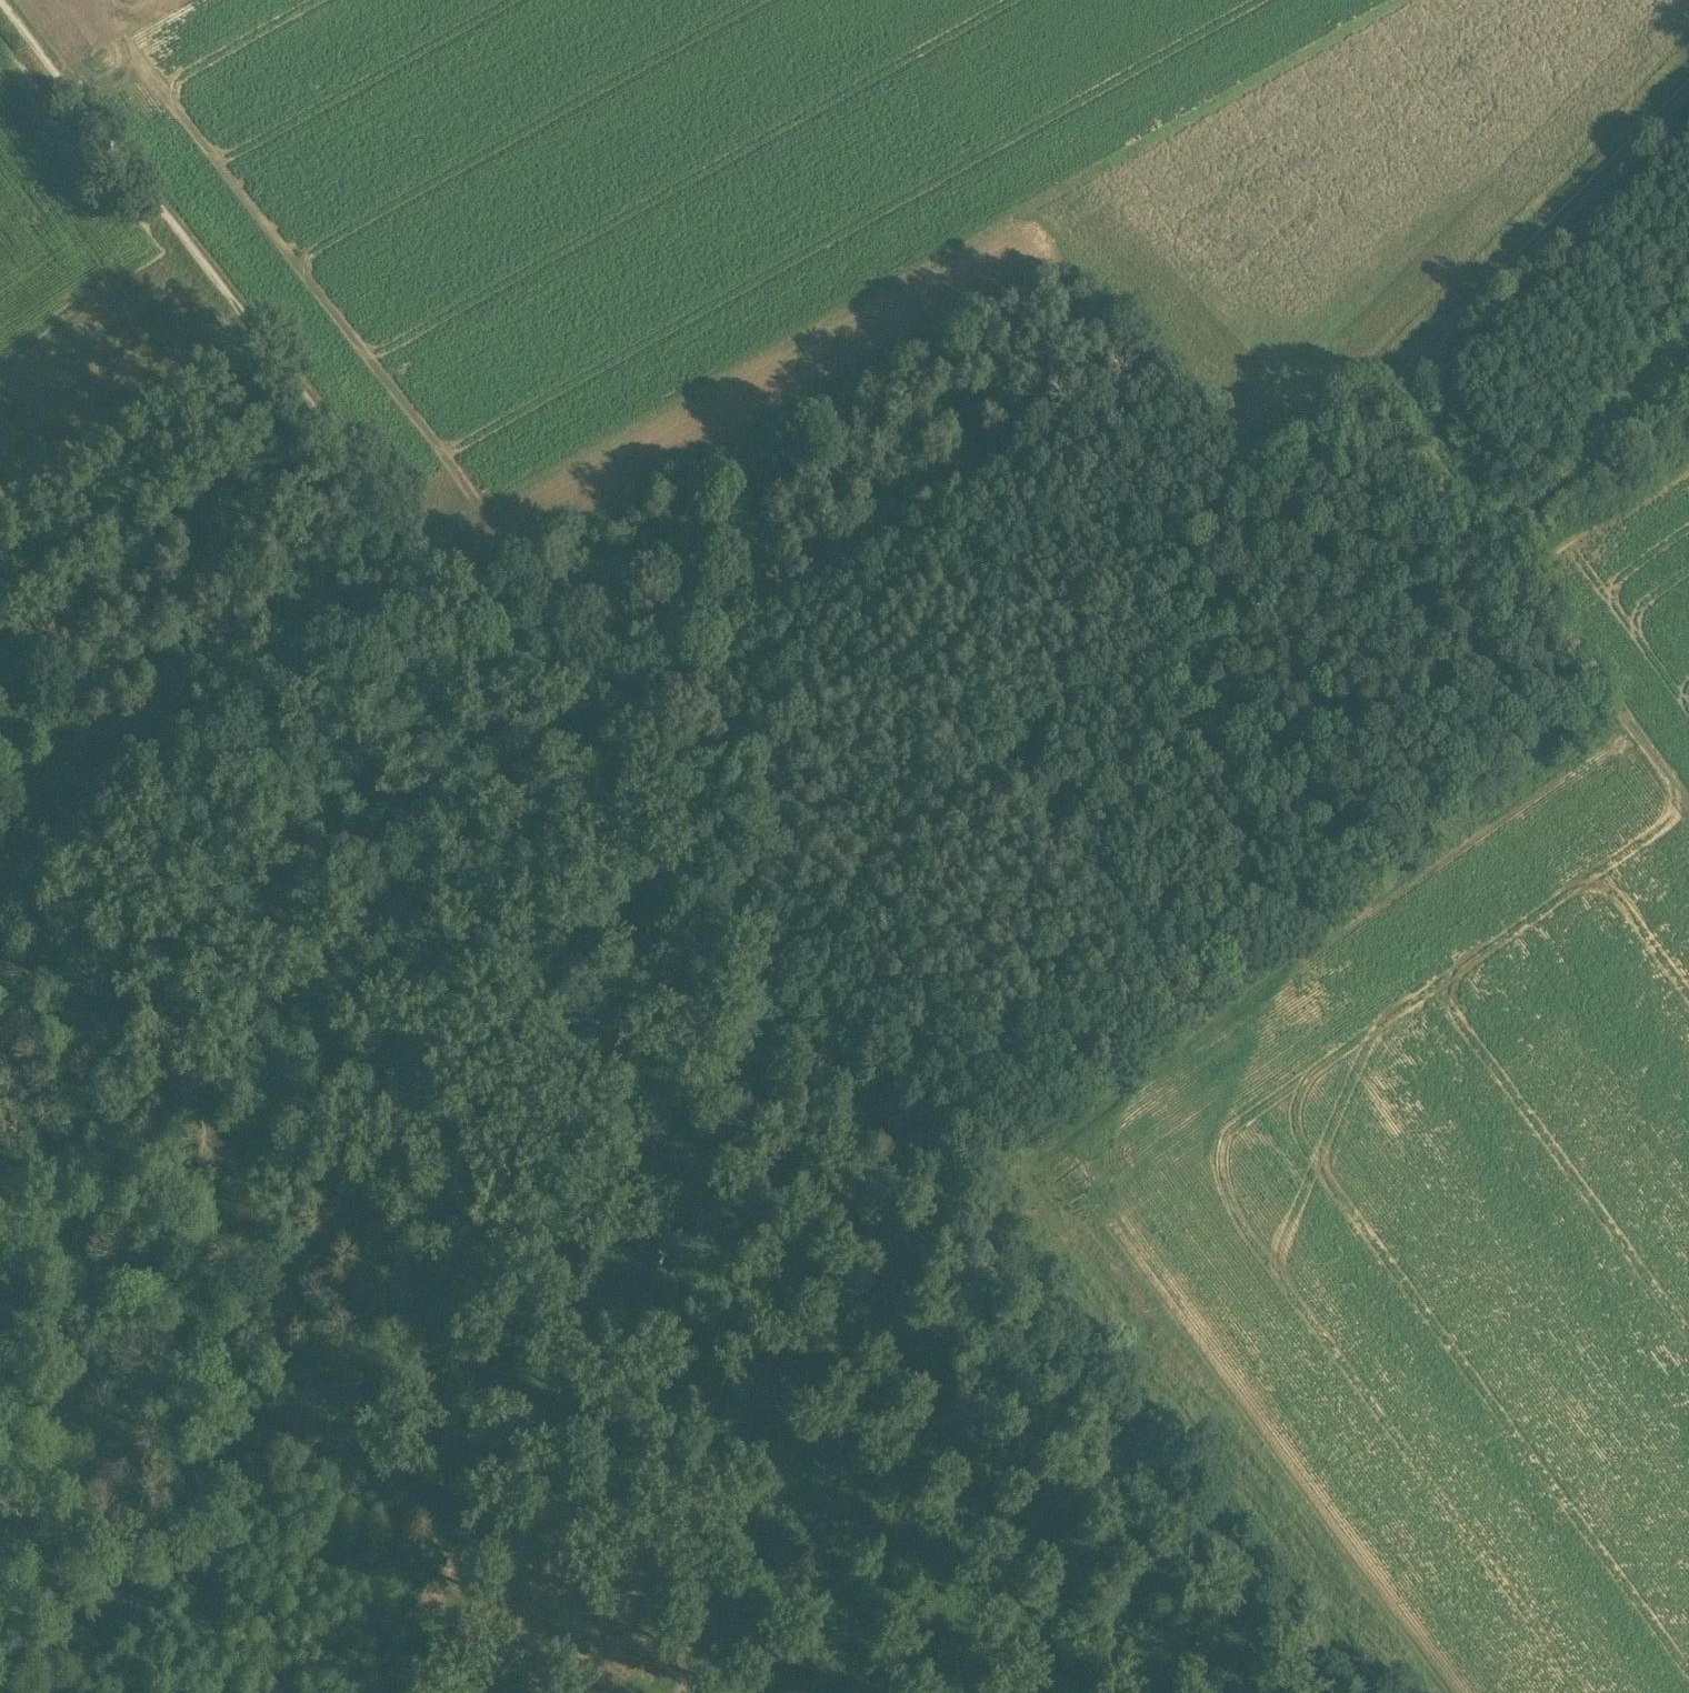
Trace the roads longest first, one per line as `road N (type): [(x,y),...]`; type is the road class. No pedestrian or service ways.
road 1 (track): [(1369,1692),(773,1011),(707,920)]
road 2 (track): [(868,1692),(532,1274),(781,1019)]
road 3 (track): [(1393,383),(773,1011)]
road 4 (track): [(94,1692),(532,1274)]
road 5 (track): [(1688,809),(1393,383)]
road 6 (track): [(1688,88),(1393,383)]

